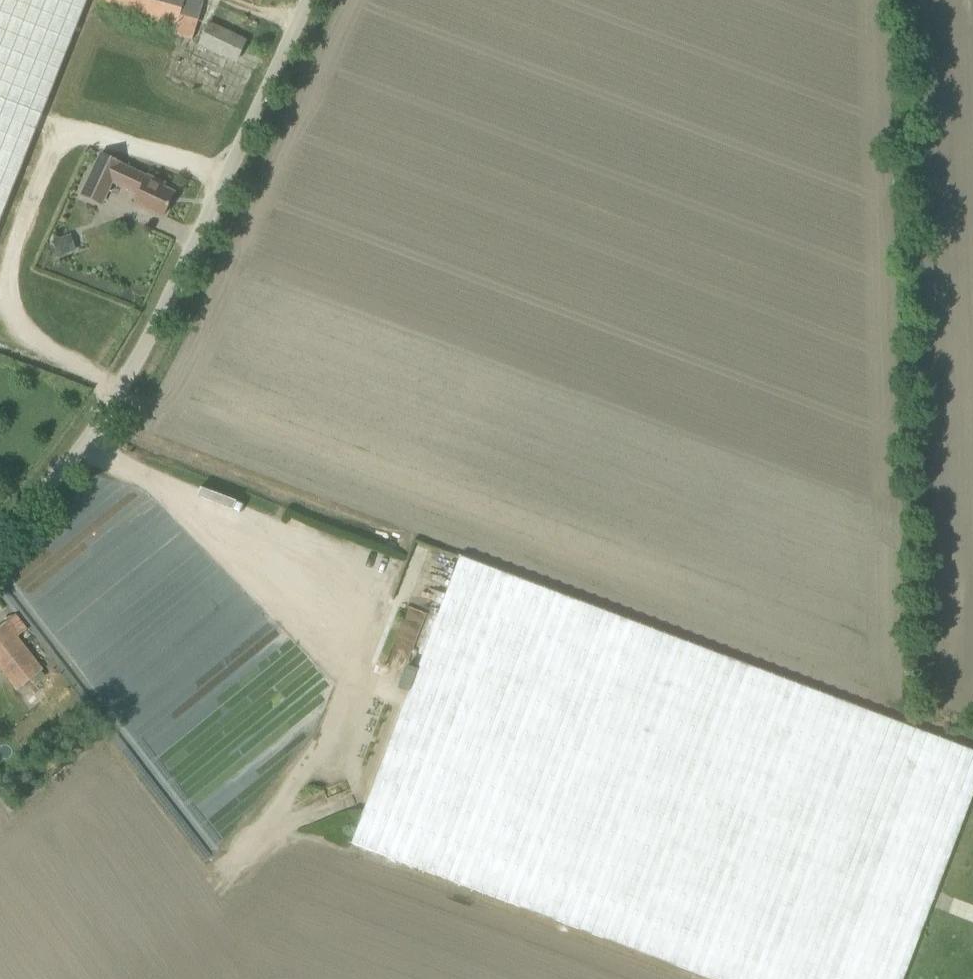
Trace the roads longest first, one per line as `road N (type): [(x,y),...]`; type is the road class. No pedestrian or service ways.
road 1 (unclassified): [(0,536),(81,447),(125,384),(314,0)]

